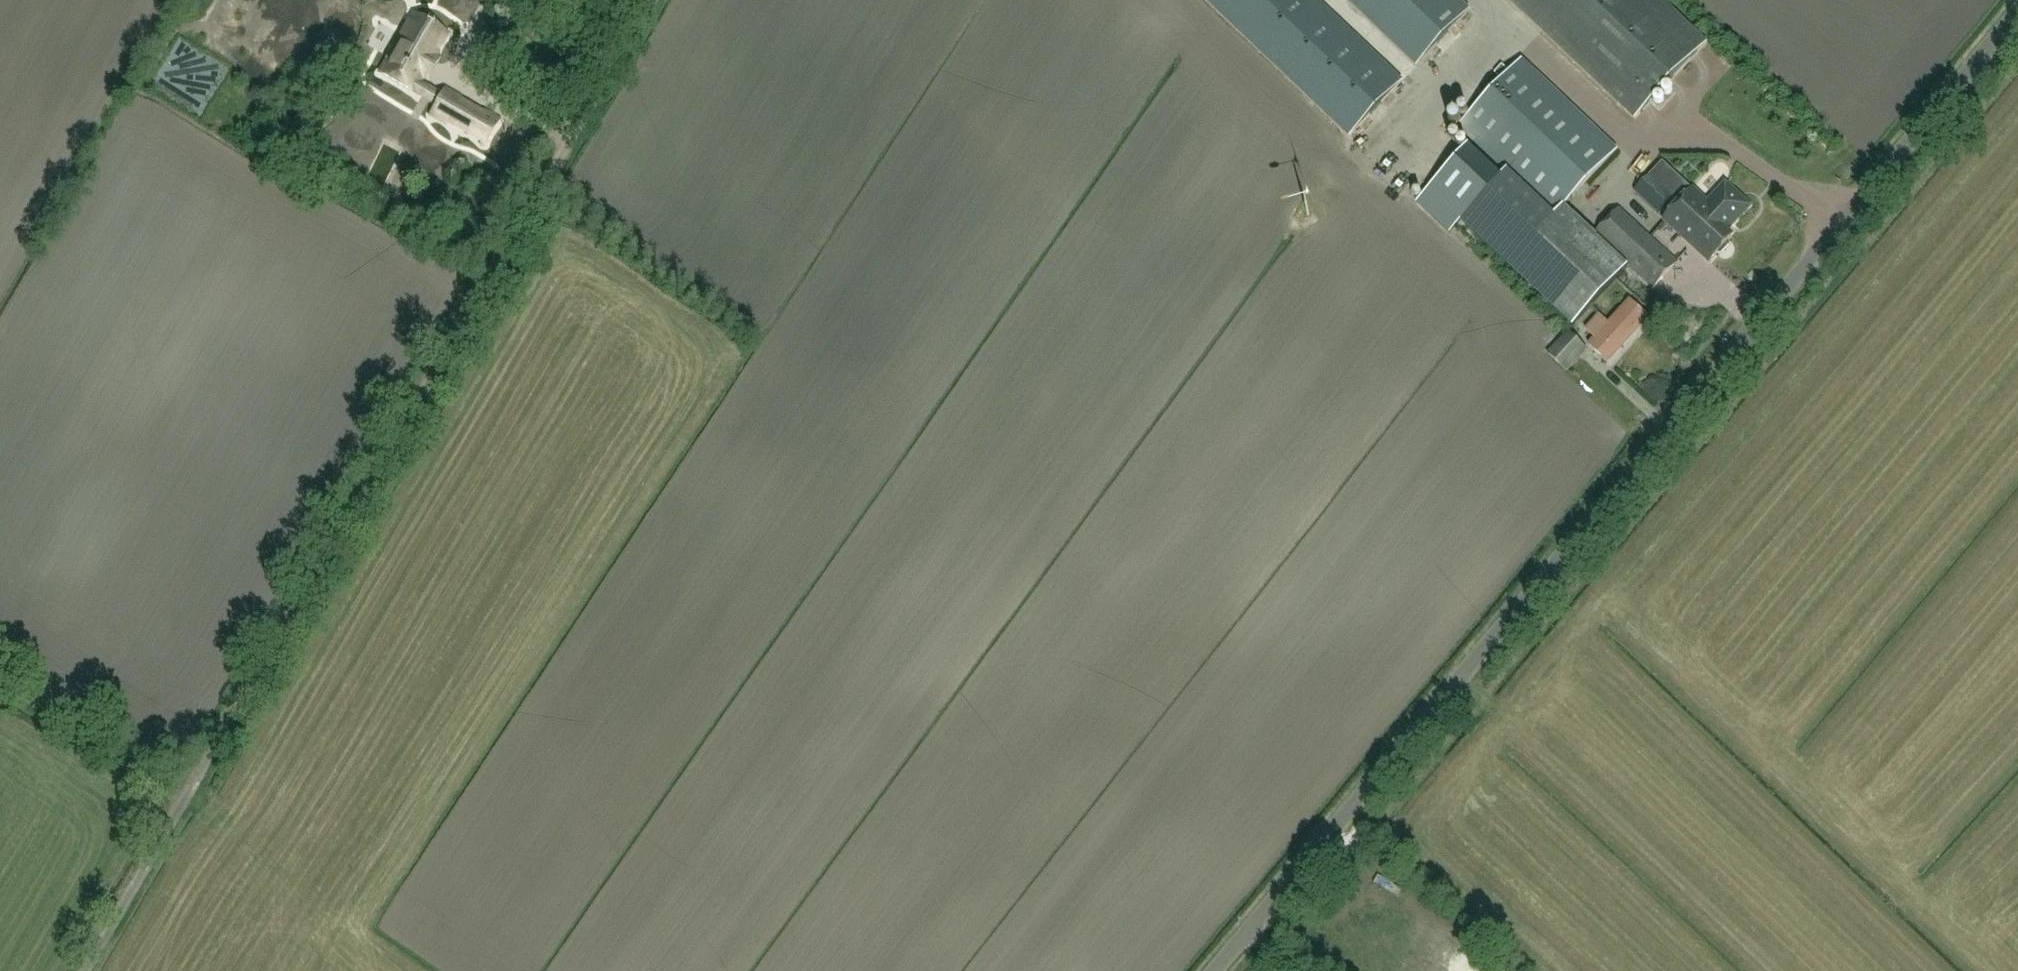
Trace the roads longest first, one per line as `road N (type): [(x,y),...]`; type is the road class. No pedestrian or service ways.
road 1 (unclassified): [(1220,970),(2017,25)]
road 2 (track): [(650,0),(85,970)]

